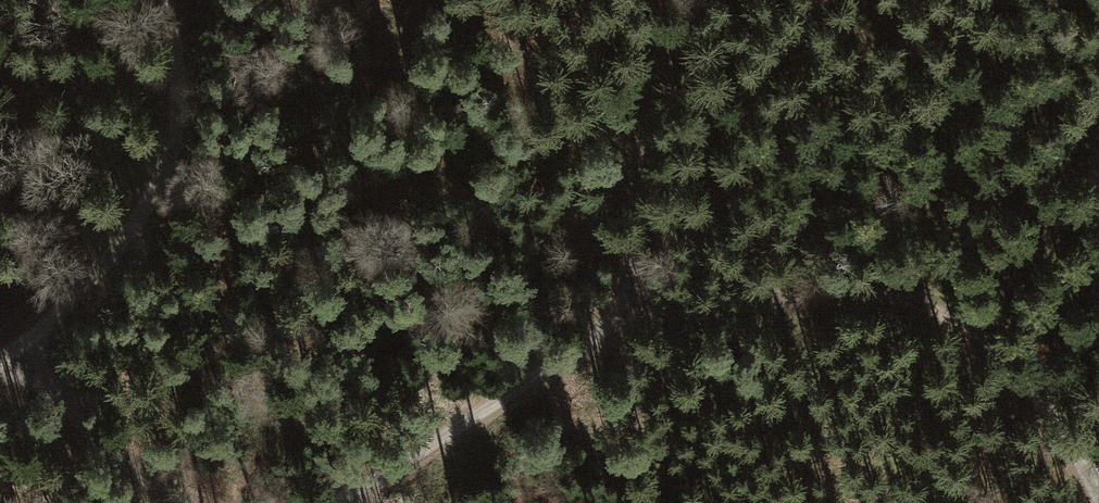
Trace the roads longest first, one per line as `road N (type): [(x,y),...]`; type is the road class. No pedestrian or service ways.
road 1 (track): [(1096,502),(1000,352),(894,304),(803,294),(623,309)]
road 2 (track): [(169,0),(181,131),(150,206),(20,357)]
road 3 (track): [(623,309),(473,426),(332,502)]
road 4 (track): [(623,309),(657,84),(694,0)]
road 5 (track): [(173,502),(20,357)]

